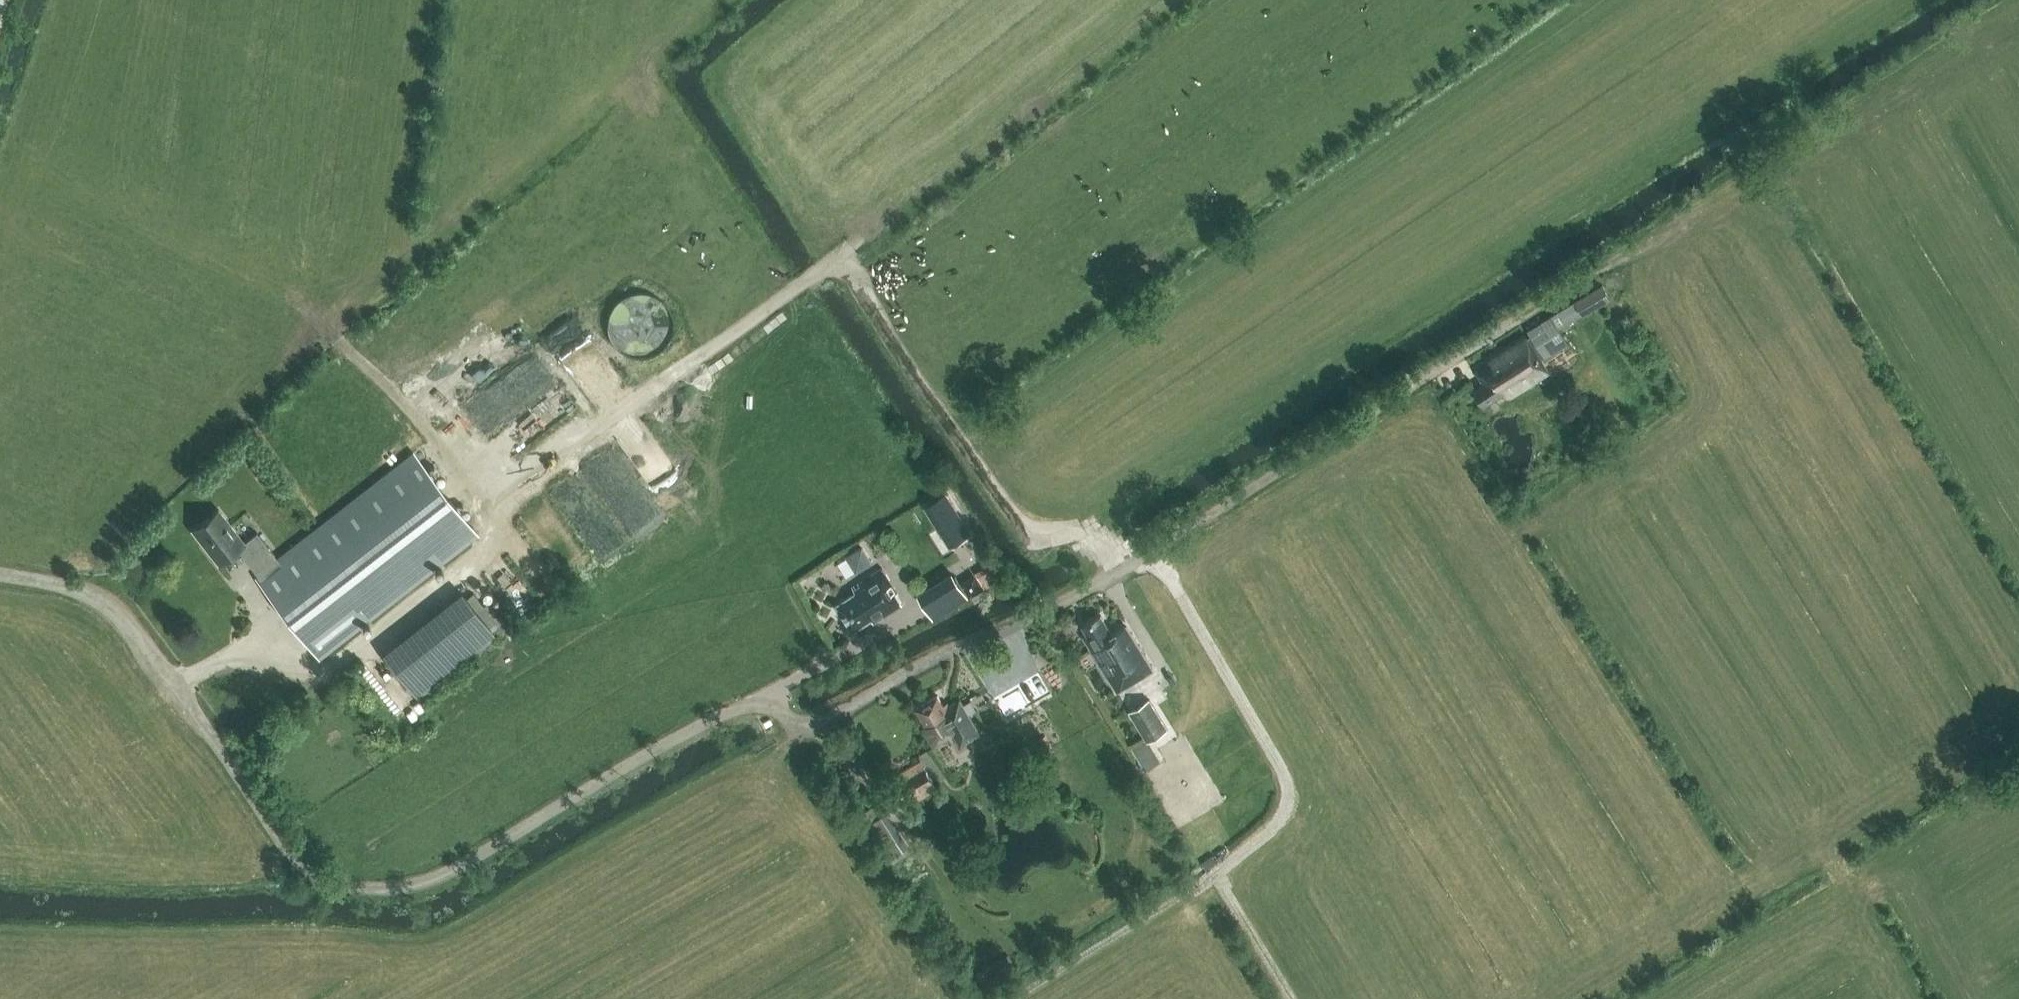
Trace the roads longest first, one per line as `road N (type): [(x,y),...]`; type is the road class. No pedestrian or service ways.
road 1 (unclassified): [(0,575),(95,595),(129,615),(297,862),(320,878),(401,882),(448,870),(698,728),(765,703)]

